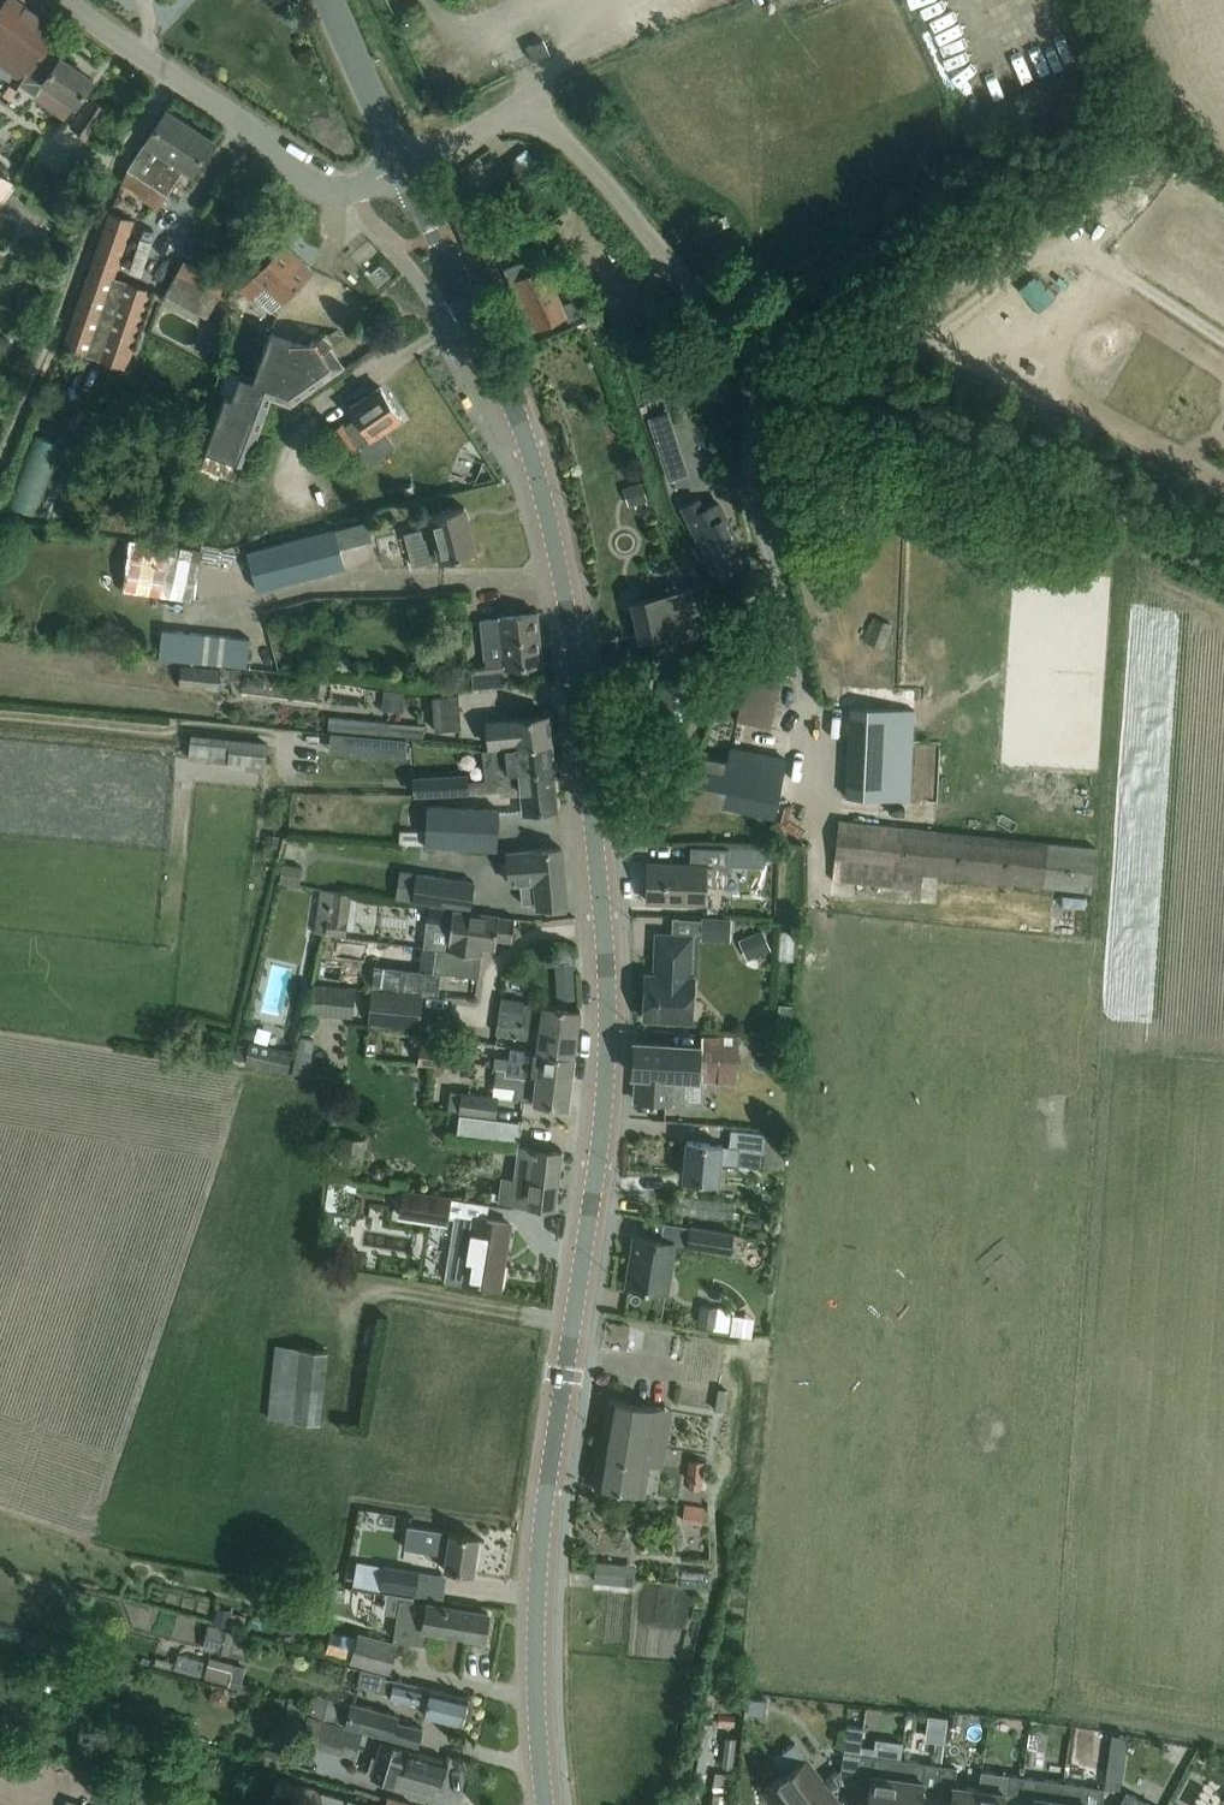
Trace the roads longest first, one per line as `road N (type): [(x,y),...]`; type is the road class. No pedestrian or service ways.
road 1 (tertiary): [(545,1804),(536,1715),(538,1555),(600,1106),(603,907),(574,642),(541,504),(496,369),(402,170)]
road 2 (unclassified): [(1223,560),(1152,520),(774,357),(724,324),(555,129),(529,120),(499,123),(402,170)]
road 3 (track): [(594,845),(668,811),(728,597),(761,567),(754,421),(774,357)]
road 4 (residential): [(402,170),(343,190),(310,184),(242,119),(162,70),(72,0)]
road 5 (tertiary): [(402,170),(325,0)]

